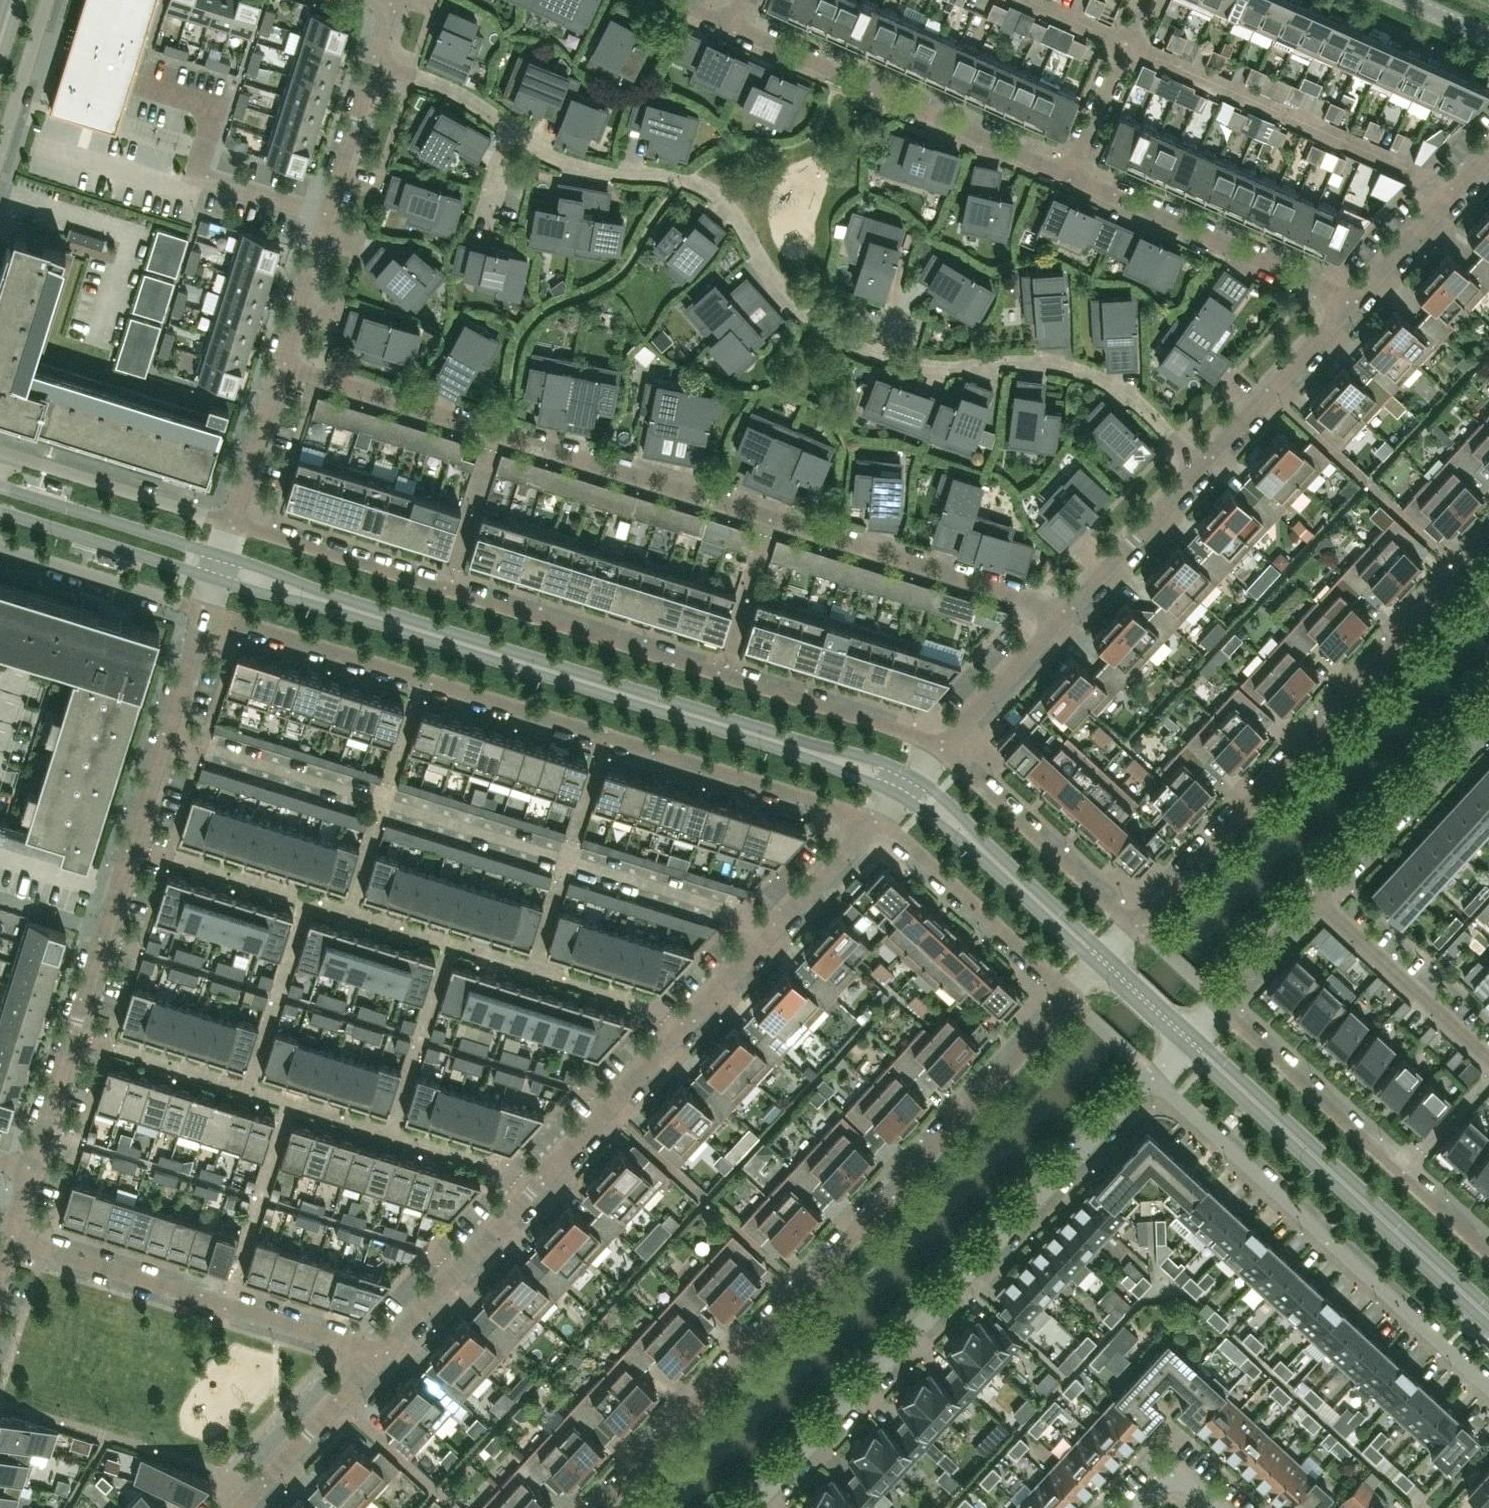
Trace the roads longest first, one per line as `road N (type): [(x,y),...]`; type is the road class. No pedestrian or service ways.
road 1 (residential): [(1198,468),(1149,411),(1091,374),(1018,360),(936,367),(866,351),(794,306),(736,215),(712,193),(673,176),(551,158),(471,100),(376,63)]
road 2 (residential): [(1068,610),(283,363)]
road 3 (residential): [(231,523),(939,749)]
road 4 (residential): [(382,1353),(873,820)]
road 5 (secondary): [(904,785),(218,566)]
road 6 (residential): [(203,610),(873,820)]
road 7 (residential): [(597,1507),(1070,996)]
road 8 (residential): [(9,1237),(203,610)]
road 9 (residential): [(747,1507),(1149,1074)]
road 10 (residential): [(1488,541),(1135,928)]
road 11 (residential): [(1149,1074),(1488,1390)]
road 12 (secondary): [(1488,1318),(1185,1035)]
road 13 (residential): [(382,1353),(9,1237)]
road 14 (residential): [(1488,1255),(1218,998)]
road 15 (residential): [(1069,175),(730,24)]
road 16 (residential): [(1126,44),(1454,191)]
road 17 (residential): [(1351,301),(1069,175)]
road 18 (secondary): [(1105,961),(904,785)]
road 19 (residential): [(939,749),(1135,928)]
road 20 (residential): [(873,820),(1070,996)]
road 21 (residential): [(1312,898),(1488,705)]
road 22 (residential): [(1488,1060),(1312,898)]
road 23 (residential): [(6,453),(231,523)]
road 24 (secondary): [(218,566),(193,547),(0,486)]
road 25 (secondary): [(0,510),(186,568),(218,566)]
road 26 (residential): [(1198,468),(1351,301)]
road 27 (residential): [(0,546),(203,610)]
road 28 (residential): [(238,1507),(382,1353)]
road 29 (residential): [(1068,610),(1198,468)]
road 30 (residential): [(939,749),(1068,610)]
road 31 (residential): [(231,523),(283,363)]
road 32 (residential): [(329,215),(376,63)]
road 33 (residential): [(0,151),(47,0)]
road 34 (residential): [(283,363),(329,215)]
road 35 (residential): [(1351,301),(1454,191)]
road 36 (residential): [(1126,44),(1069,175)]
road 37 (residential): [(329,215),(195,173)]
road 38 (residential): [(1218,998),(1312,898)]

